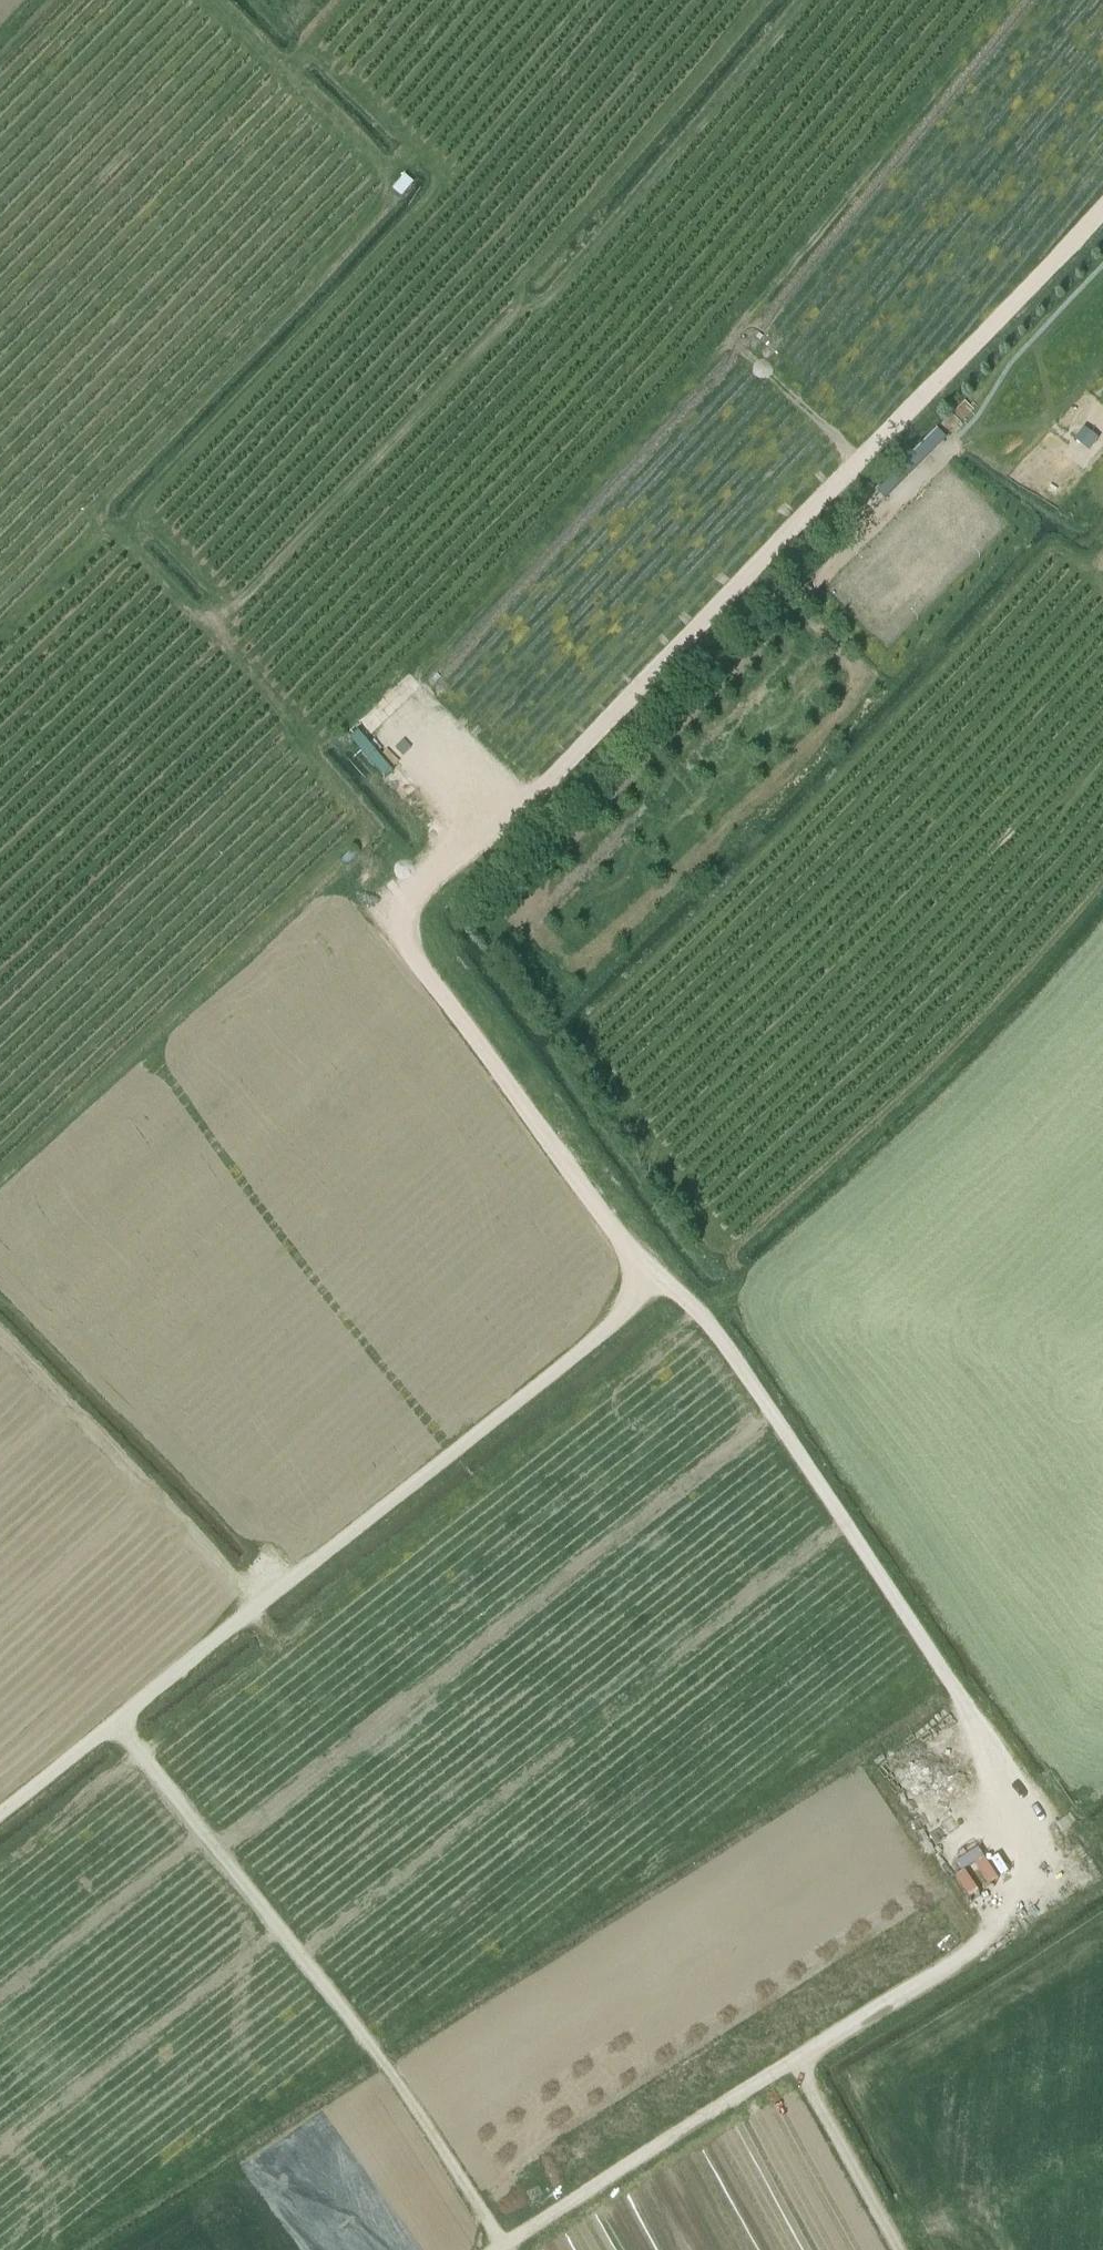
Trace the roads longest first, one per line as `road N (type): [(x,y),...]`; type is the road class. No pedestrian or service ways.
road 1 (track): [(0,1809),(630,1306),(637,1286),(627,1253),(414,960),(407,910),(420,885),(554,779),(1102,209)]
road 2 (track): [(1014,0),(730,341),(857,464)]

